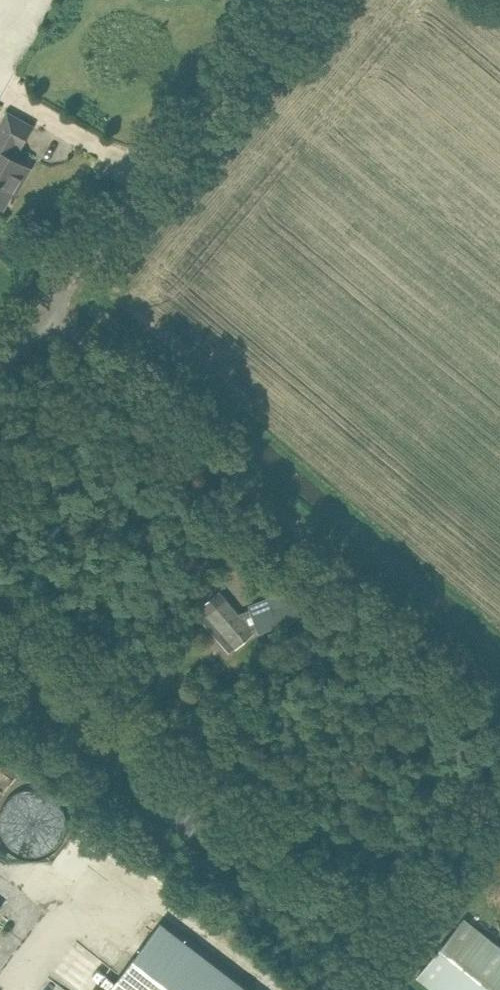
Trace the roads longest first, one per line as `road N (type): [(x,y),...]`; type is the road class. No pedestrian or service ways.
road 1 (unclassified): [(499,676),(42,288)]
road 2 (tertiary): [(42,288),(299,0)]

